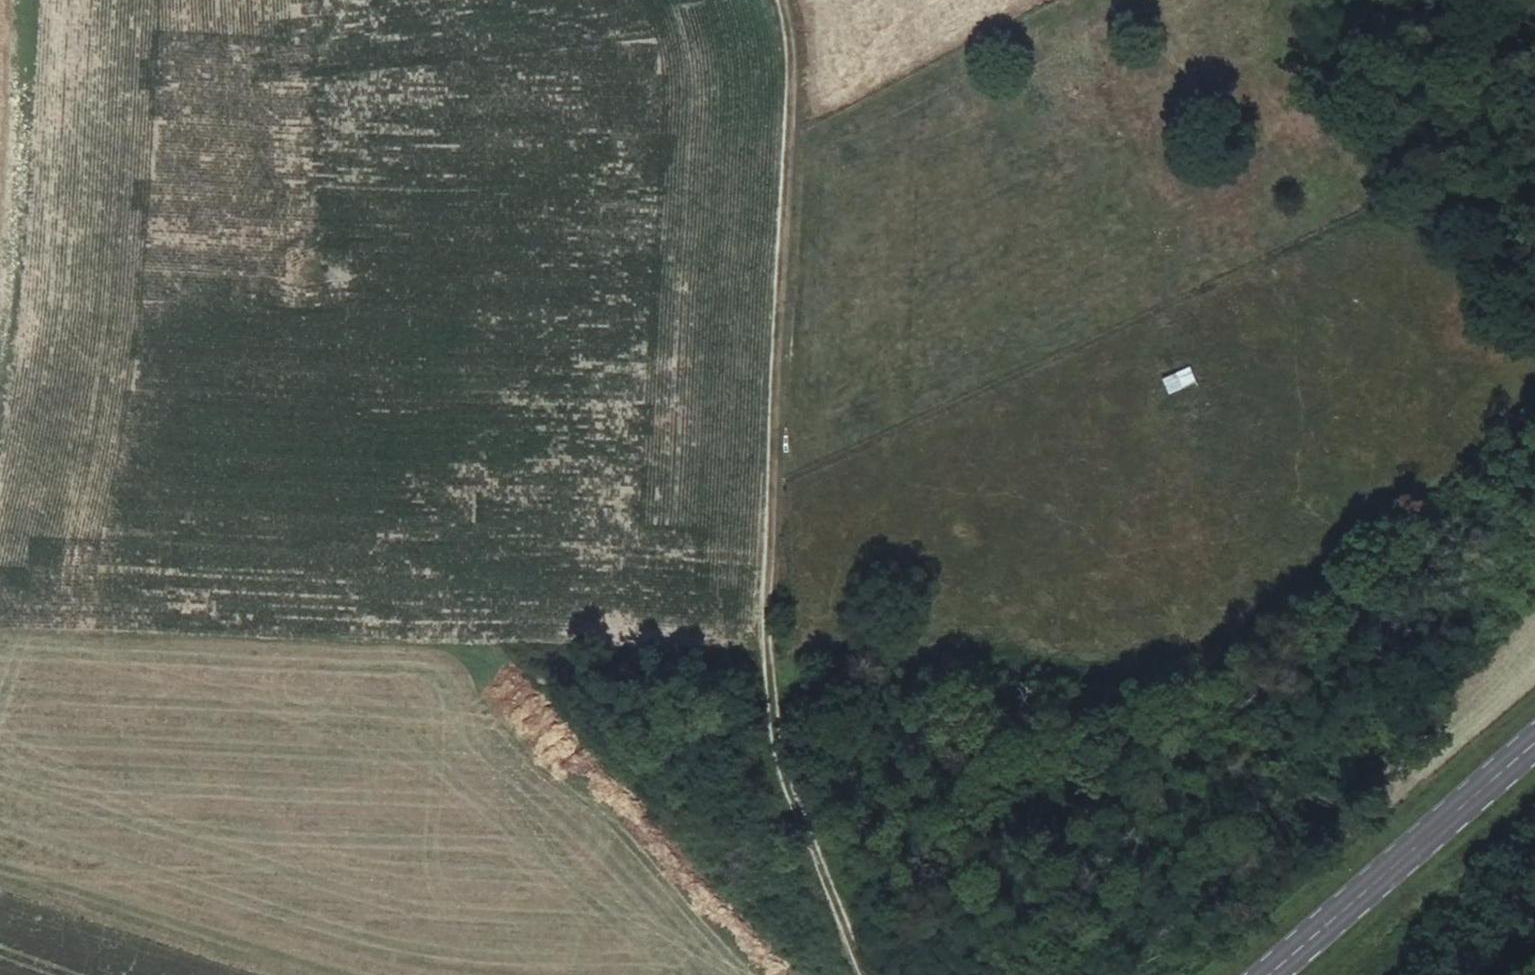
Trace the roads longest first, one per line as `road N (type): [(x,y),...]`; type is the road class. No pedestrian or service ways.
road 1 (track): [(872,974),(771,721),(789,16),(782,0)]
road 2 (secondary): [(1275,974),(1534,760)]

